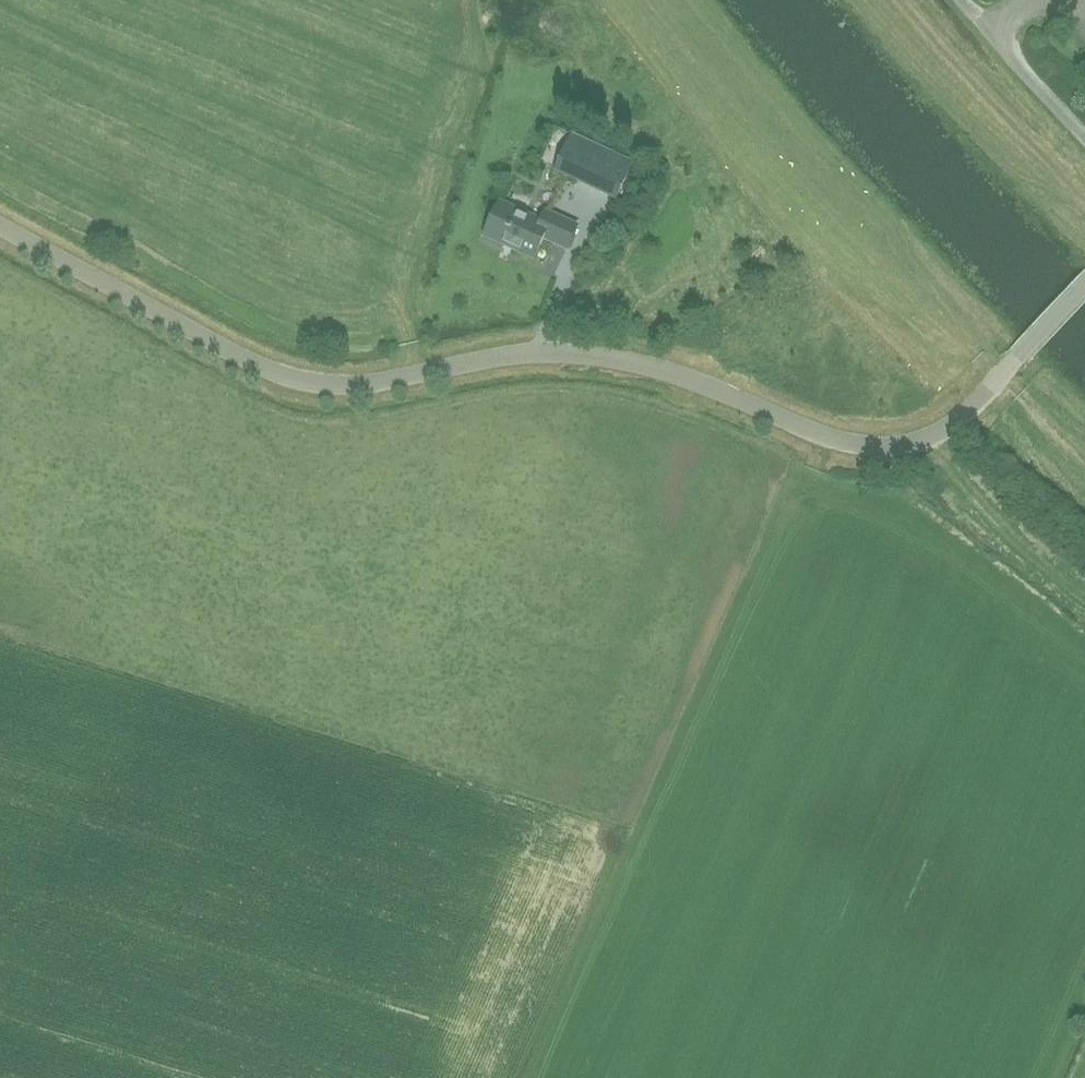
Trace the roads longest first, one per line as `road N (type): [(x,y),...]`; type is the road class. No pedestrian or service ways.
road 1 (unclassified): [(0,226),(287,377),(363,383),(521,353),(592,354),(672,373),(830,437),(872,446),(910,444),(941,430),(1084,287)]
road 2 (unclassified): [(1084,131),(967,0)]

